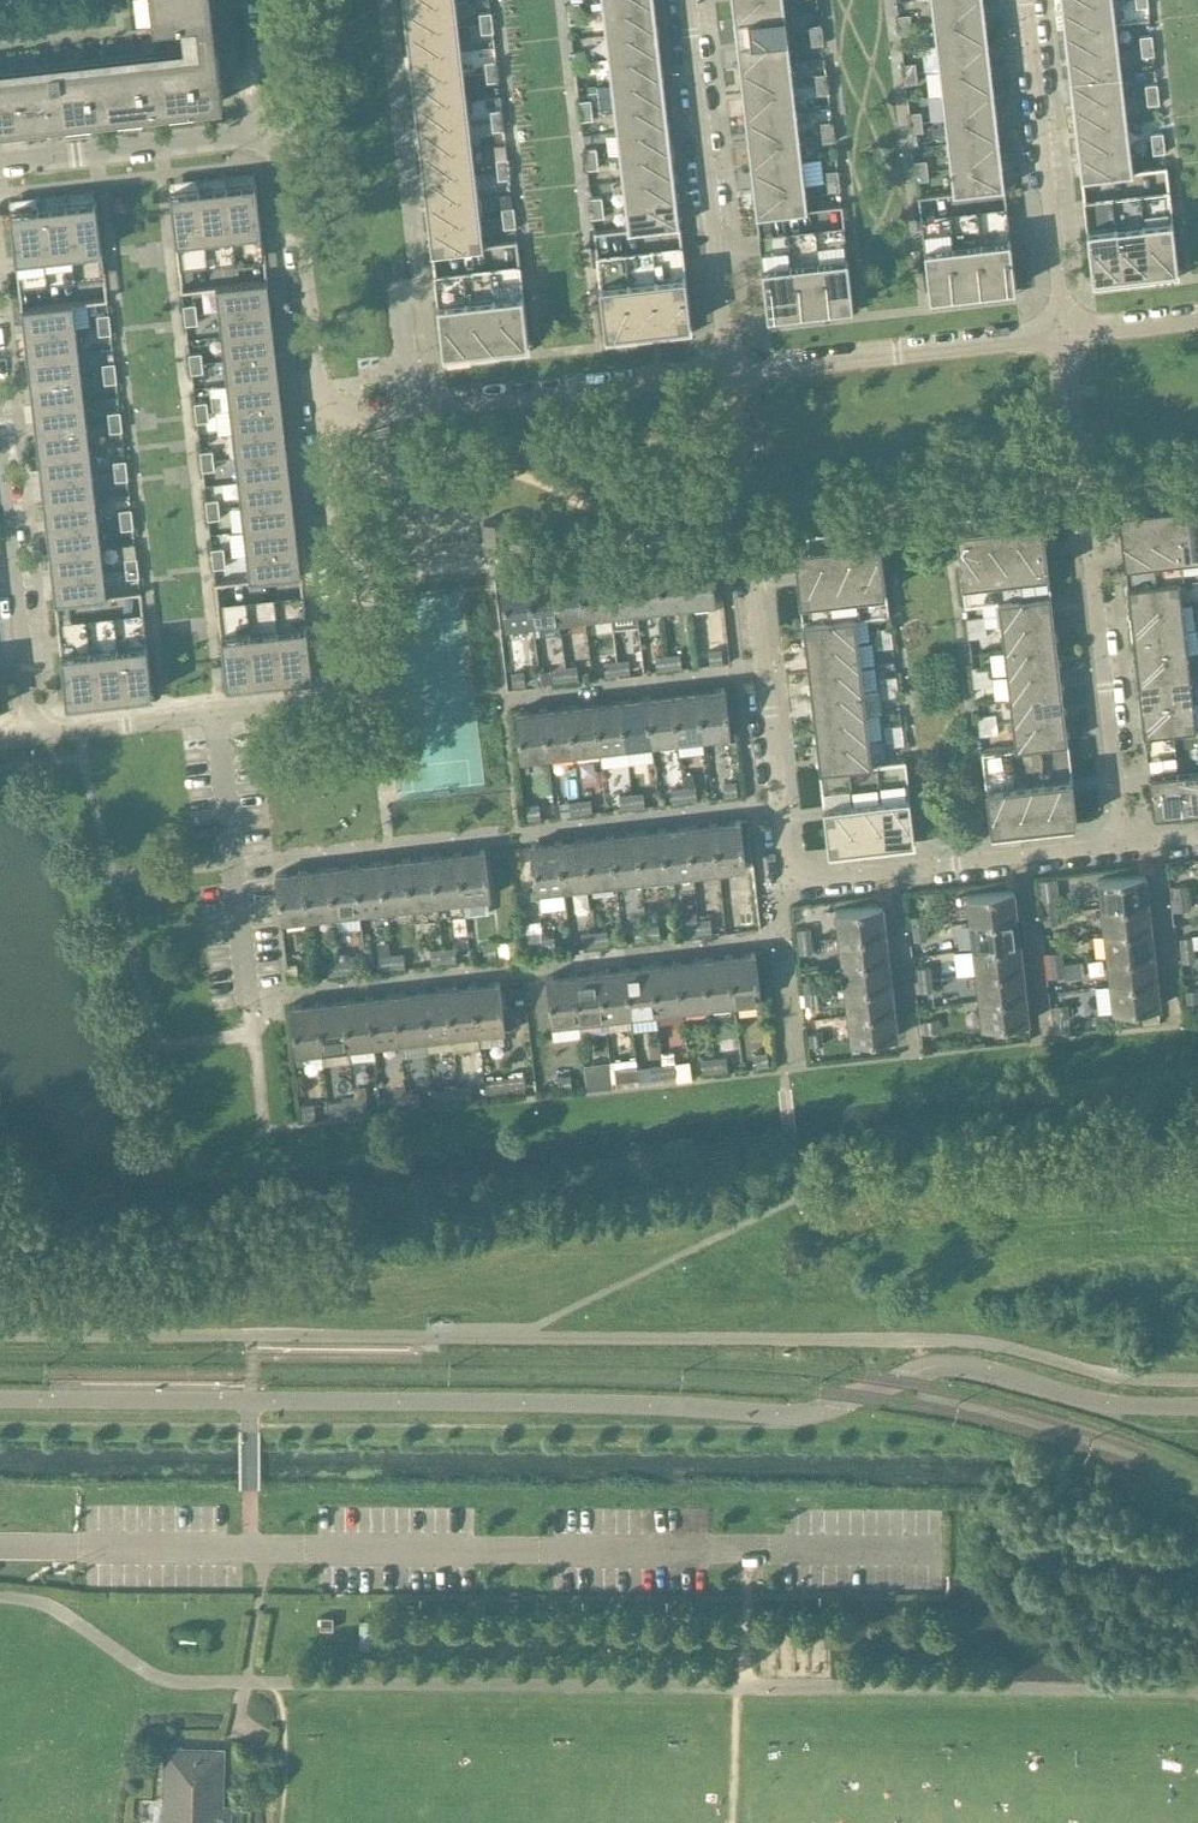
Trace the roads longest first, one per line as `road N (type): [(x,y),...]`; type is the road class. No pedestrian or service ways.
road 1 (unclassified): [(1197,1382),(1111,1377),(976,1343),(0,1332)]
road 2 (residential): [(727,374),(780,880),(1120,841)]
road 3 (residential): [(1120,841),(1062,333)]
road 4 (residential): [(437,408),(387,0)]
road 5 (residential): [(216,714),(316,703),(339,692),(345,678),(311,422)]
road 6 (residential): [(727,374),(687,0)]
road 7 (residential): [(1062,333),(727,374)]
road 8 (residential): [(1026,0),(1062,333)]
road 9 (residential): [(311,422),(279,131)]
road 10 (residential): [(727,374),(437,408)]
road 11 (residential): [(0,449),(30,735)]
road 12 (residential): [(247,998),(216,714)]
road 13 (residential): [(0,164),(279,131)]
road 14 (residential): [(30,735),(216,714)]
road 15 (residential): [(1197,317),(1062,333)]
road 16 (residential): [(279,131),(262,0)]
road 17 (residential): [(437,408),(311,422)]

